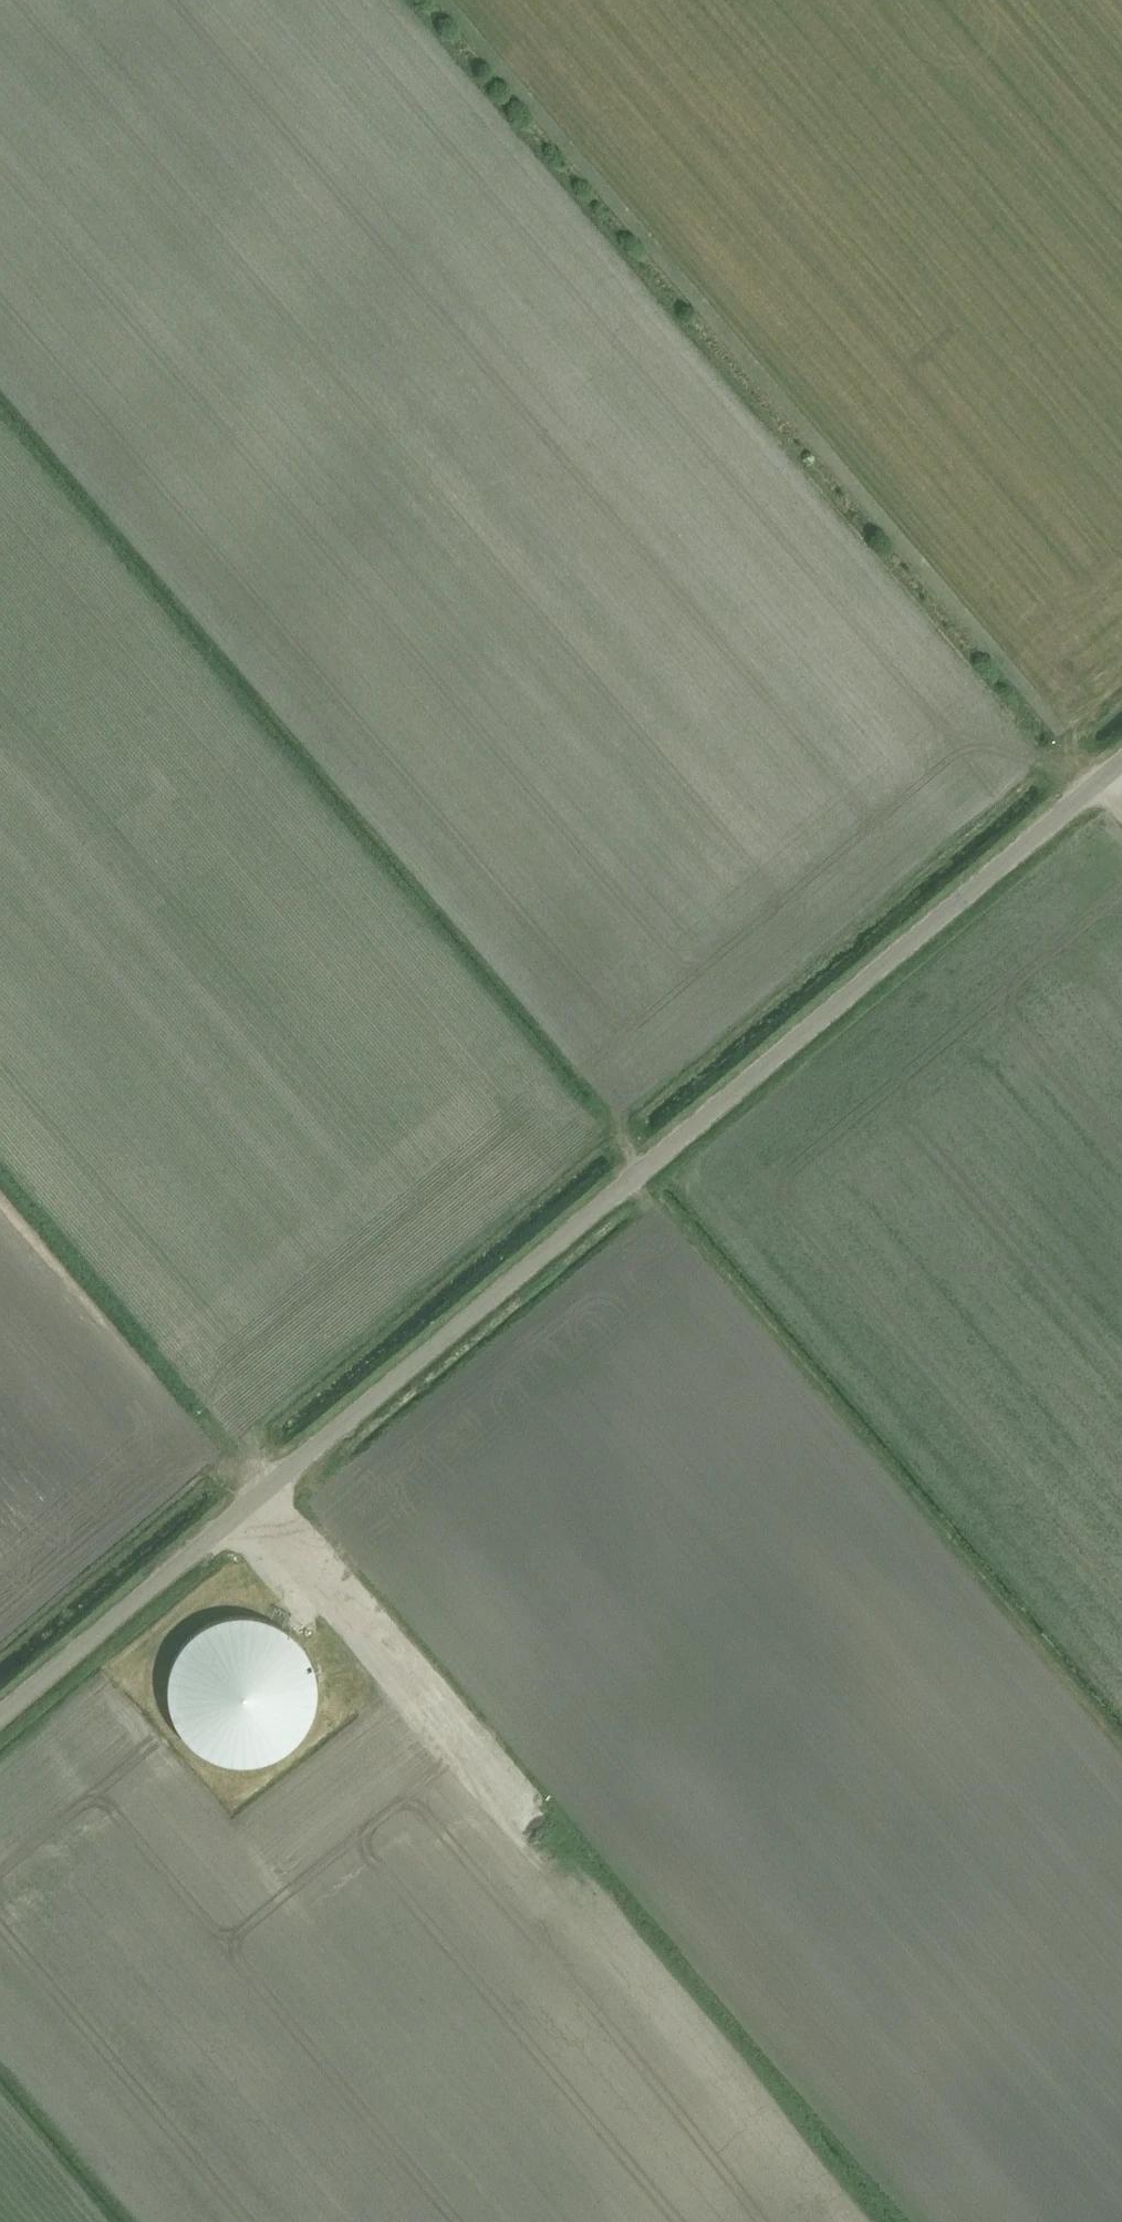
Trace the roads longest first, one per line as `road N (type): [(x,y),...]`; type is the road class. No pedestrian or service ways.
road 1 (unclassified): [(0,1713),(1121,760)]

